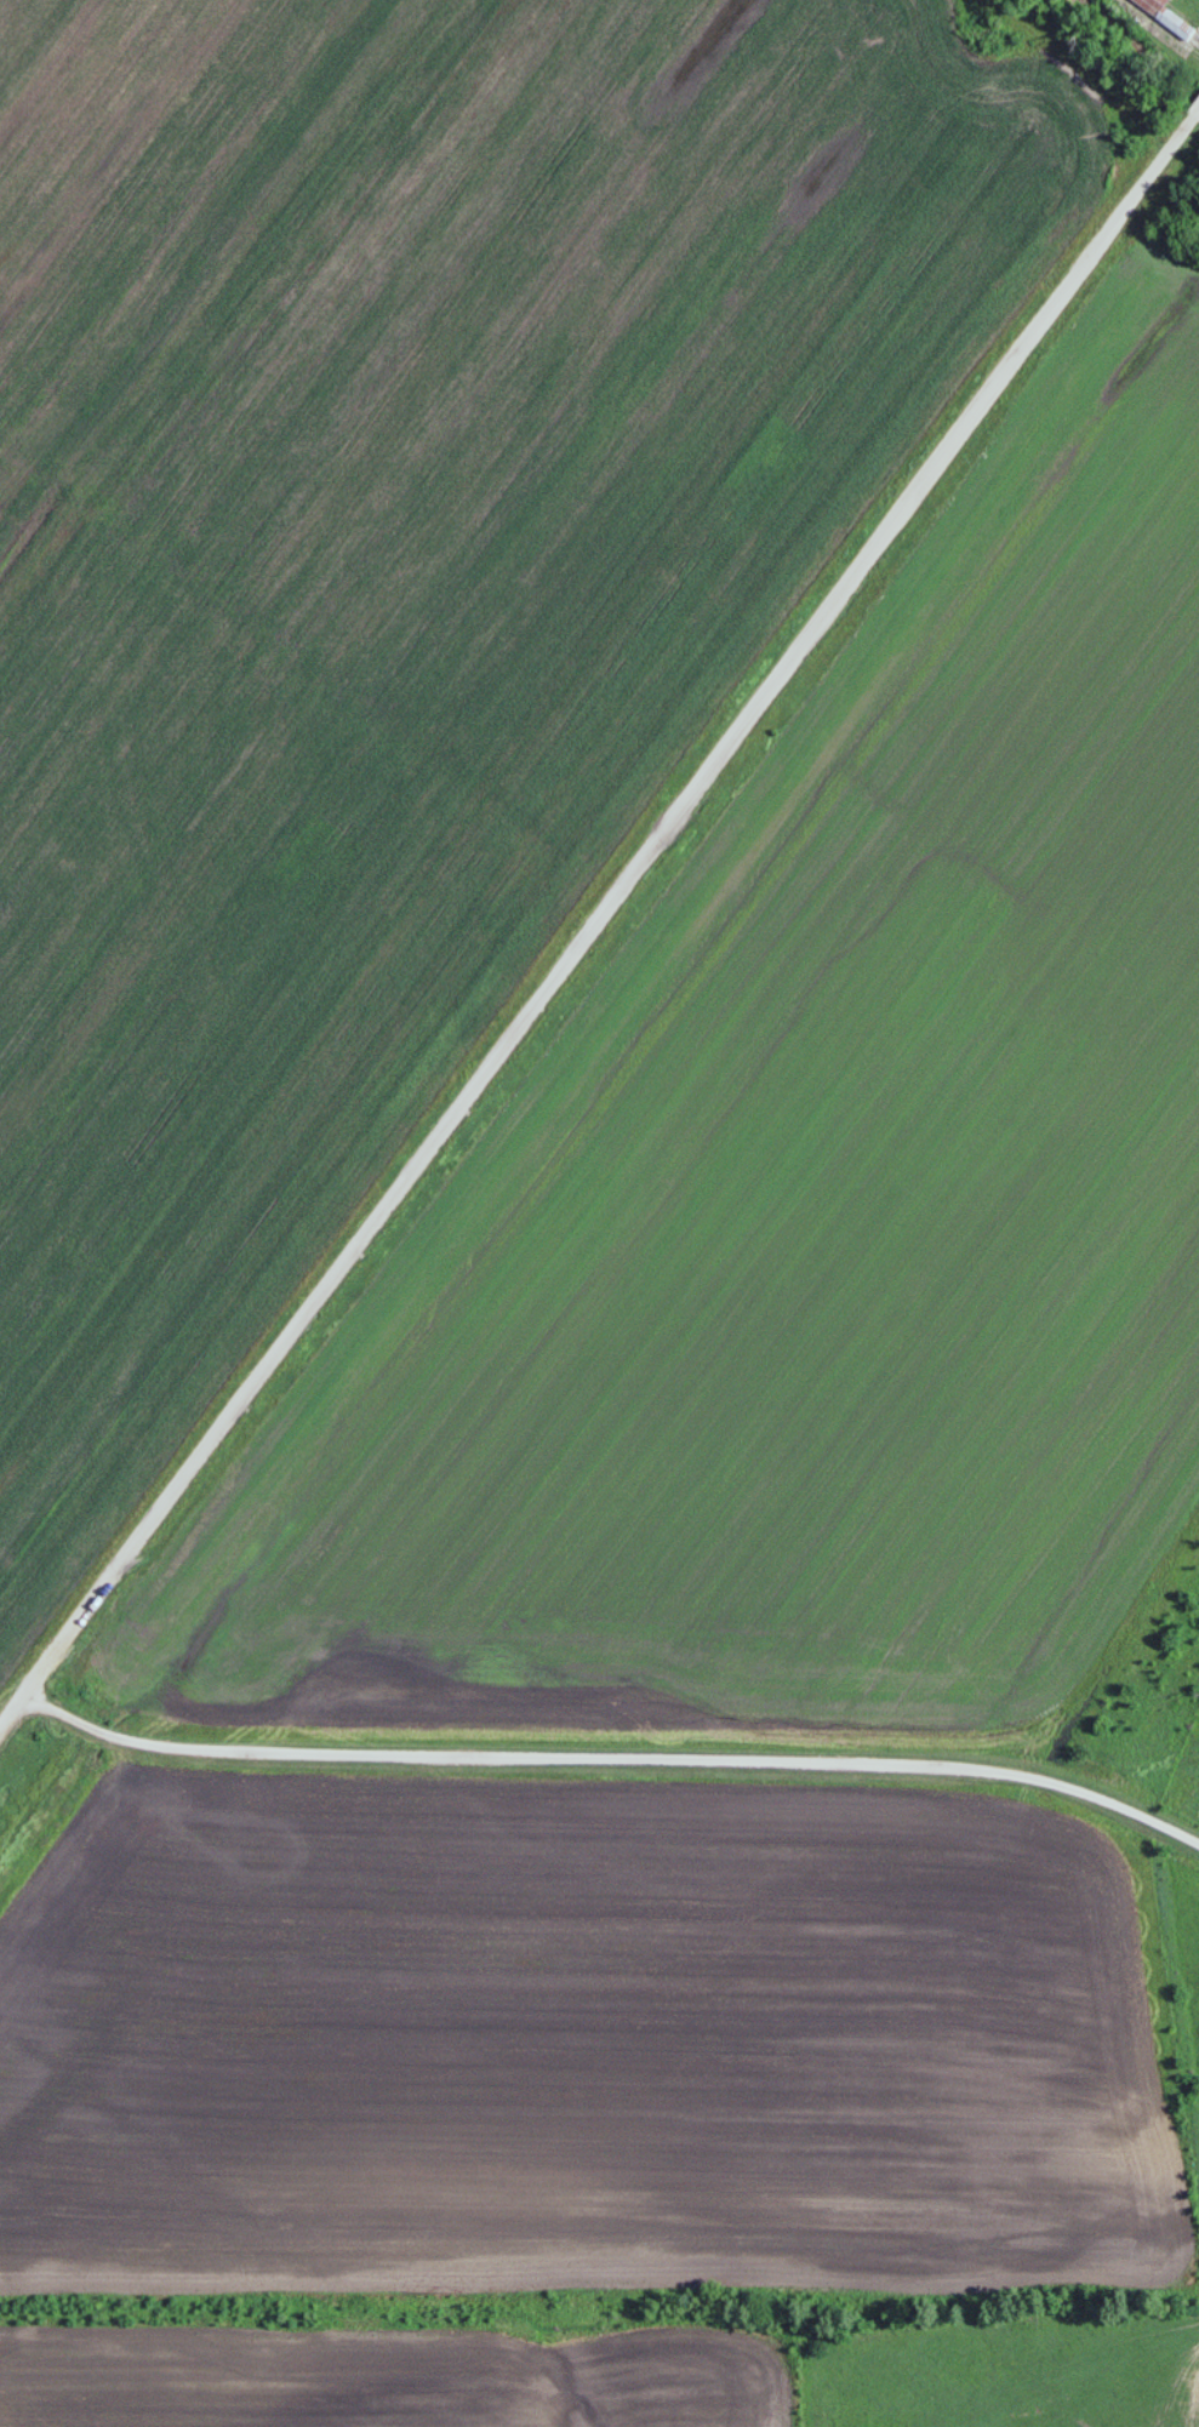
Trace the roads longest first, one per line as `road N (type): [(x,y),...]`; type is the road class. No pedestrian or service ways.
road 1 (residential): [(0,1731),(1198,108)]
road 2 (residential): [(1198,1842),(1121,1798),(1006,1765),(165,1744),(95,1724),(30,1690)]

